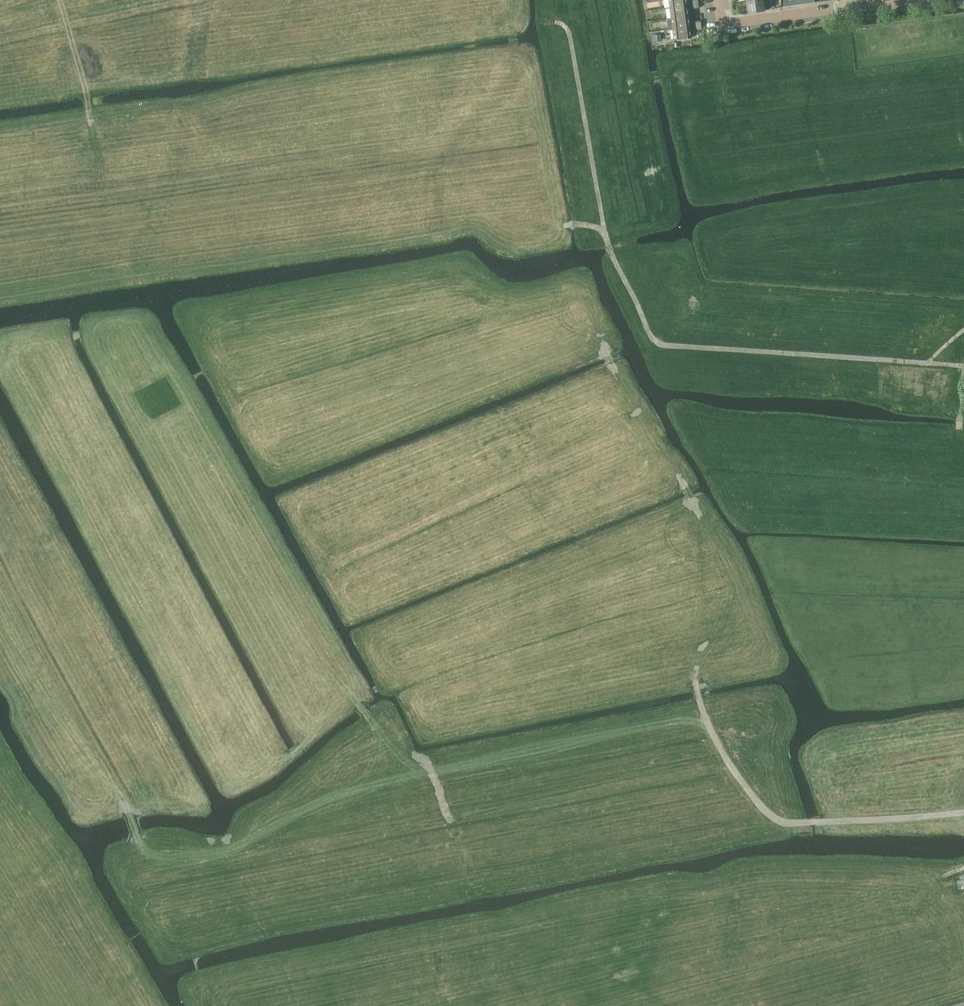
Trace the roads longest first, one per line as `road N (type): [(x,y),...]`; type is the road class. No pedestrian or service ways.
road 1 (track): [(551,22),(566,26),(607,237),(660,346),(963,369)]
road 2 (track): [(693,672),(715,736),(766,813),(802,825),(963,822)]
road 3 (track): [(57,0),(106,175)]
road 4 (residential): [(719,0),(721,17),(731,23),(845,7)]

